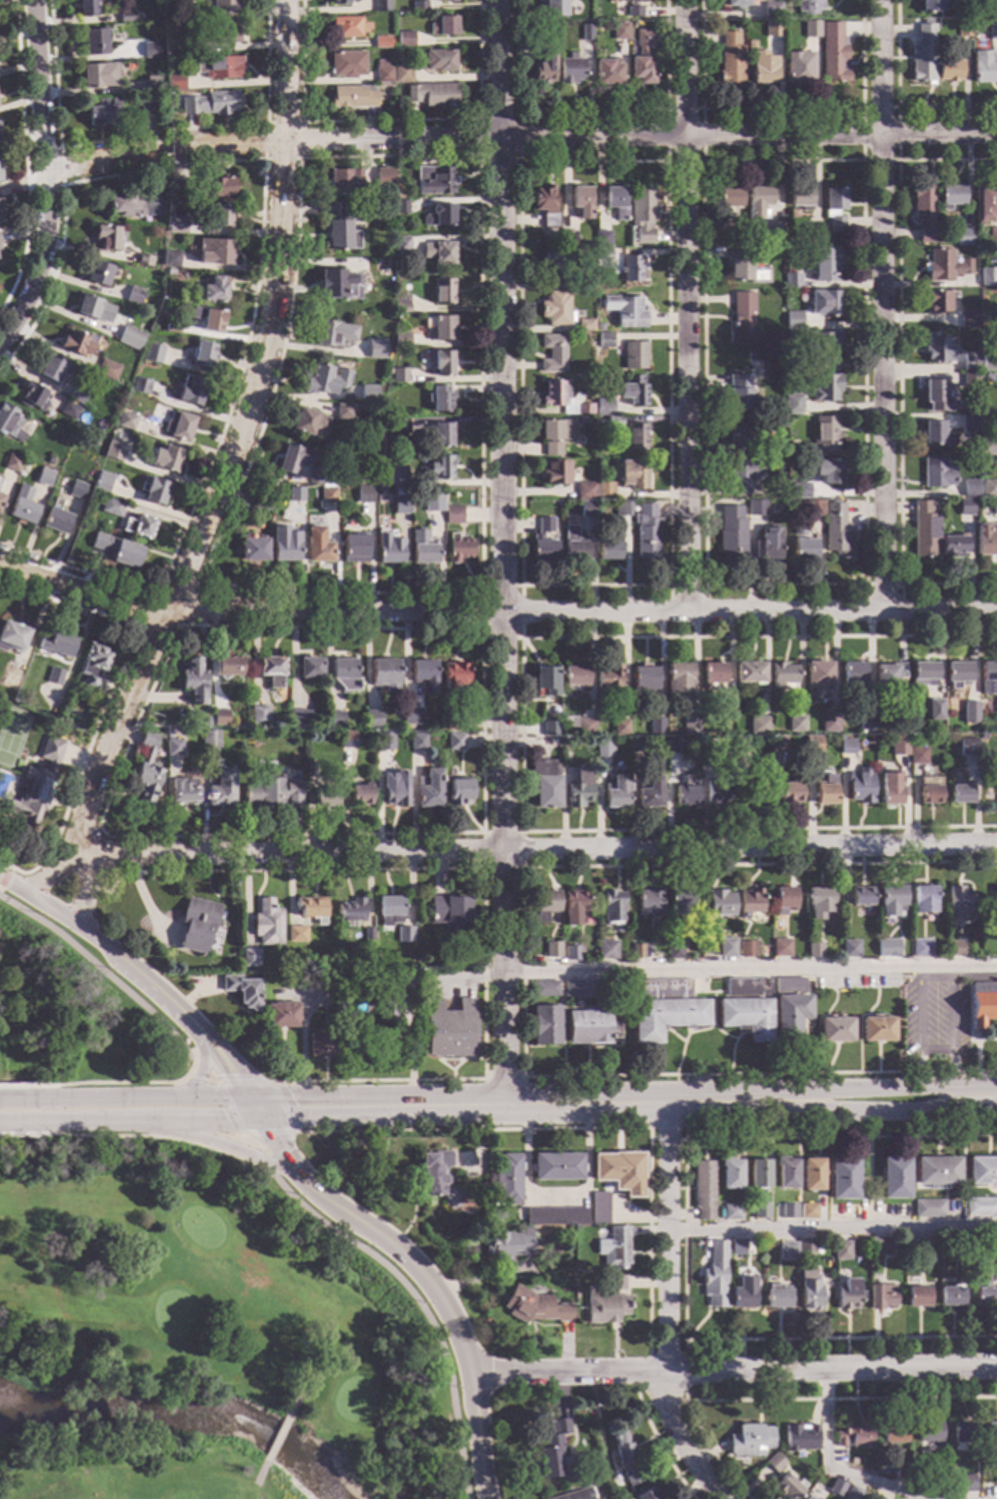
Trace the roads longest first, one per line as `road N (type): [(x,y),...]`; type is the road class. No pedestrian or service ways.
road 1 (residential): [(503,1108),(497,0)]
road 2 (residential): [(996,609),(168,611),(0,565)]
road 3 (residential): [(996,134),(284,140),(46,170)]
road 4 (residential): [(996,848),(92,856)]
road 5 (residential): [(283,0),(279,257),(260,375),(88,811),(92,856)]
road 6 (residential): [(688,611),(685,0)]
road 7 (residential): [(884,609),(881,0)]
road 8 (residential): [(996,1369),(476,1373)]
road 9 (secondary): [(284,1109),(774,1102)]
road 10 (tertiary): [(489,1498),(476,1373),(452,1316),(411,1262),(300,1182)]
road 11 (residential): [(0,346),(41,272),(46,223),(28,0)]
road 12 (secondary): [(284,1109),(247,1096),(0,1100)]
road 13 (residential): [(667,1373),(666,1105)]
road 14 (tertiary): [(191,1023),(87,937),(0,879)]
road 15 (secondary): [(996,1090),(830,1091),(774,1102)]
road 16 (secondary): [(774,1102),(830,1113),(996,1112)]
road 17 (secondary): [(0,1124),(180,1122)]
road 18 (residential): [(717,1498),(671,1423),(667,1373)]
road 19 (tertiary): [(180,1122),(300,1182)]

